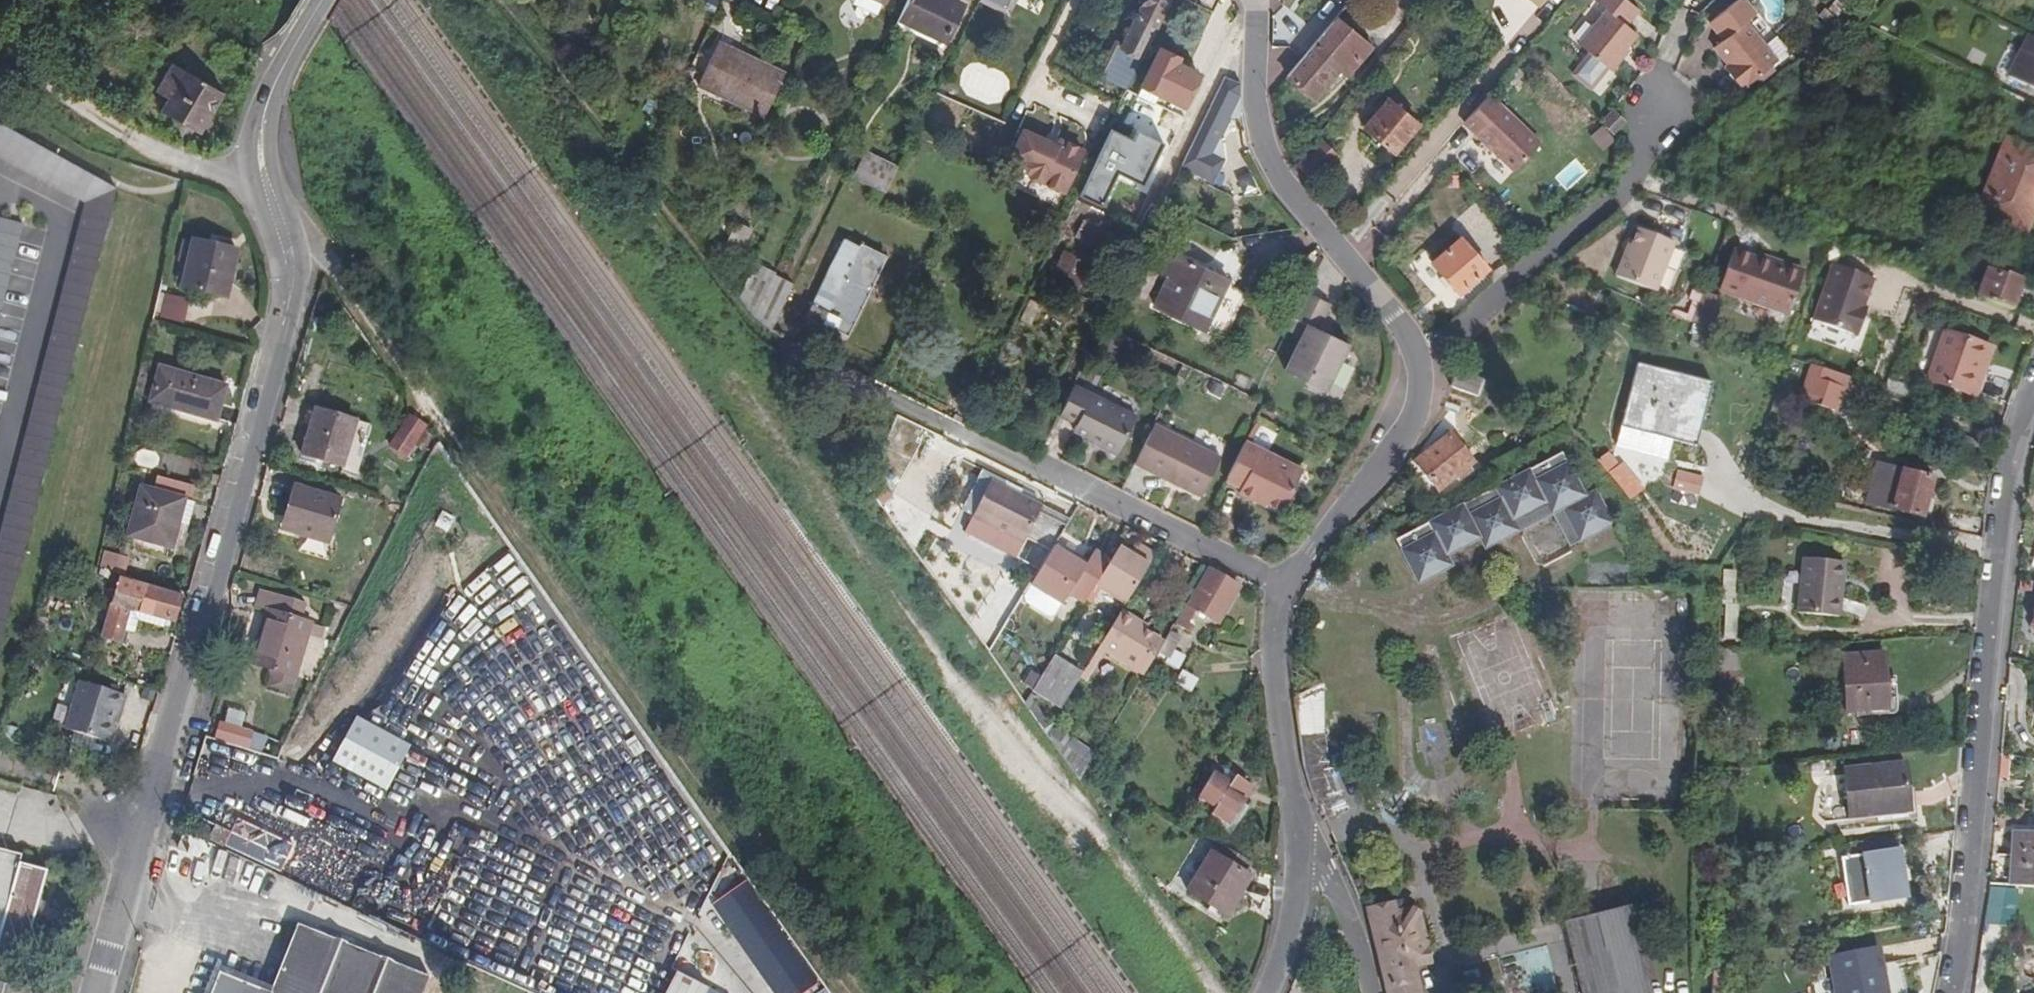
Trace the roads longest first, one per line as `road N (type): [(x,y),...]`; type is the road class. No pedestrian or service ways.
road 1 (residential): [(317,0),(278,66),(258,141),(285,269),(281,322),(153,809)]
road 2 (residential): [(1948,992),(1964,921),(2019,431),(2033,395)]
road 3 (residential): [(1251,0),(1257,154),(1300,221),(1387,324),(1410,371)]
road 4 (residential): [(1286,591),(948,418)]
road 5 (residential): [(1410,371),(1672,129)]
road 6 (residential): [(1410,371),(1402,407),(1286,591)]
road 7 (residential): [(1286,591),(1274,680),(1297,839)]
road 8 (unclassified): [(101,992),(153,809)]
road 9 (residential): [(1372,992),(1329,874),(1297,839)]
road 10 (residential): [(1297,839),(1288,926),(1265,992)]

